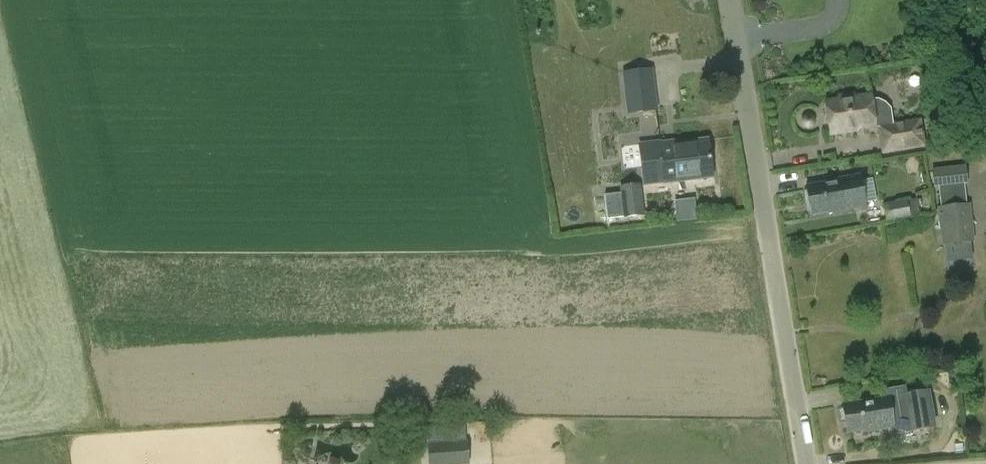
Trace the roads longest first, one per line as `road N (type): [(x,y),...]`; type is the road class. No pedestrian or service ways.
road 1 (unclassified): [(804,463),(732,0)]

